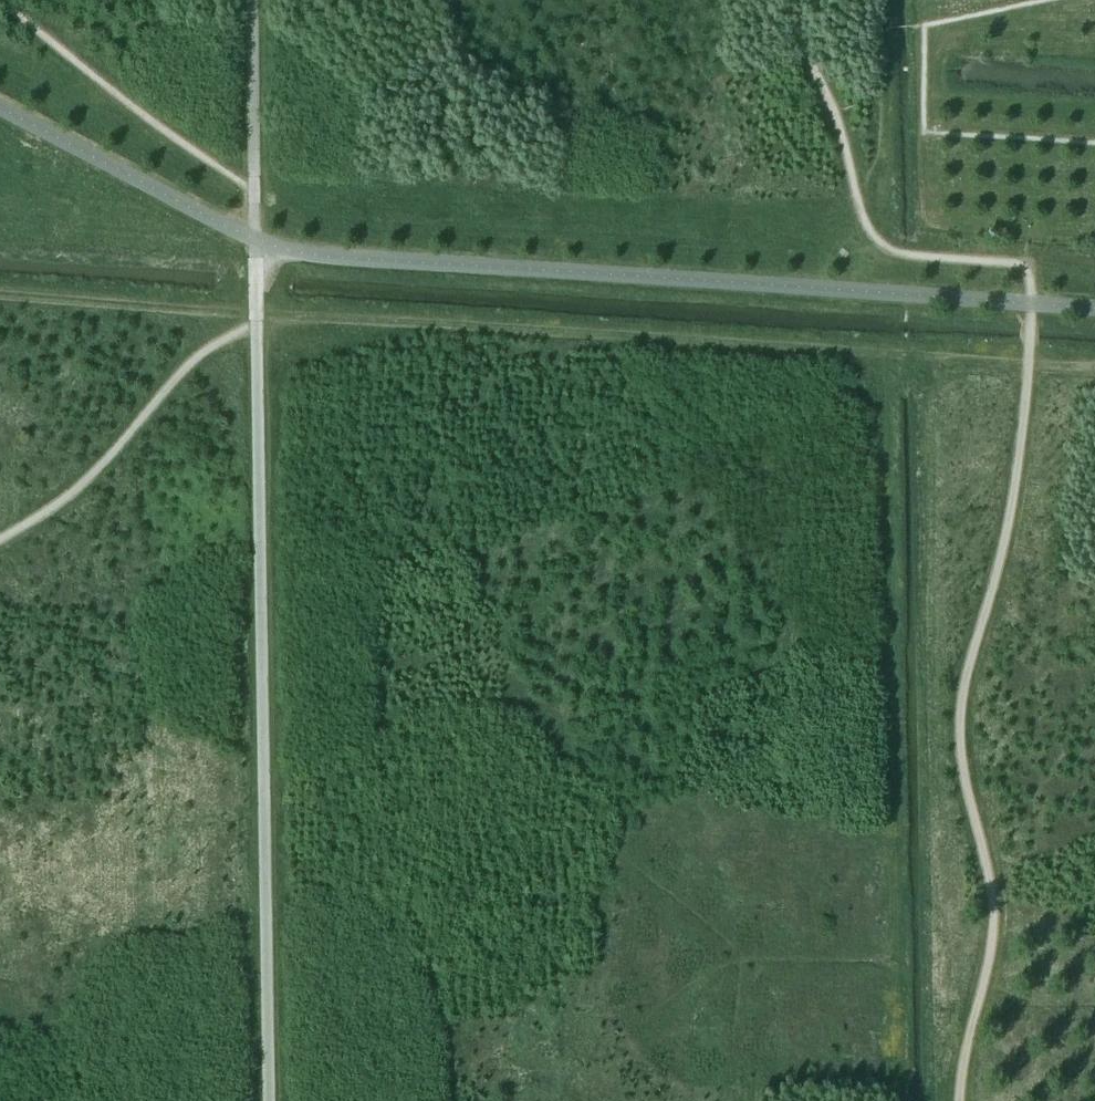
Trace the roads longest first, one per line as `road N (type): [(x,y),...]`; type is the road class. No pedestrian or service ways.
road 1 (track): [(270,1100),(250,0)]
road 2 (track): [(776,348),(1030,358)]

